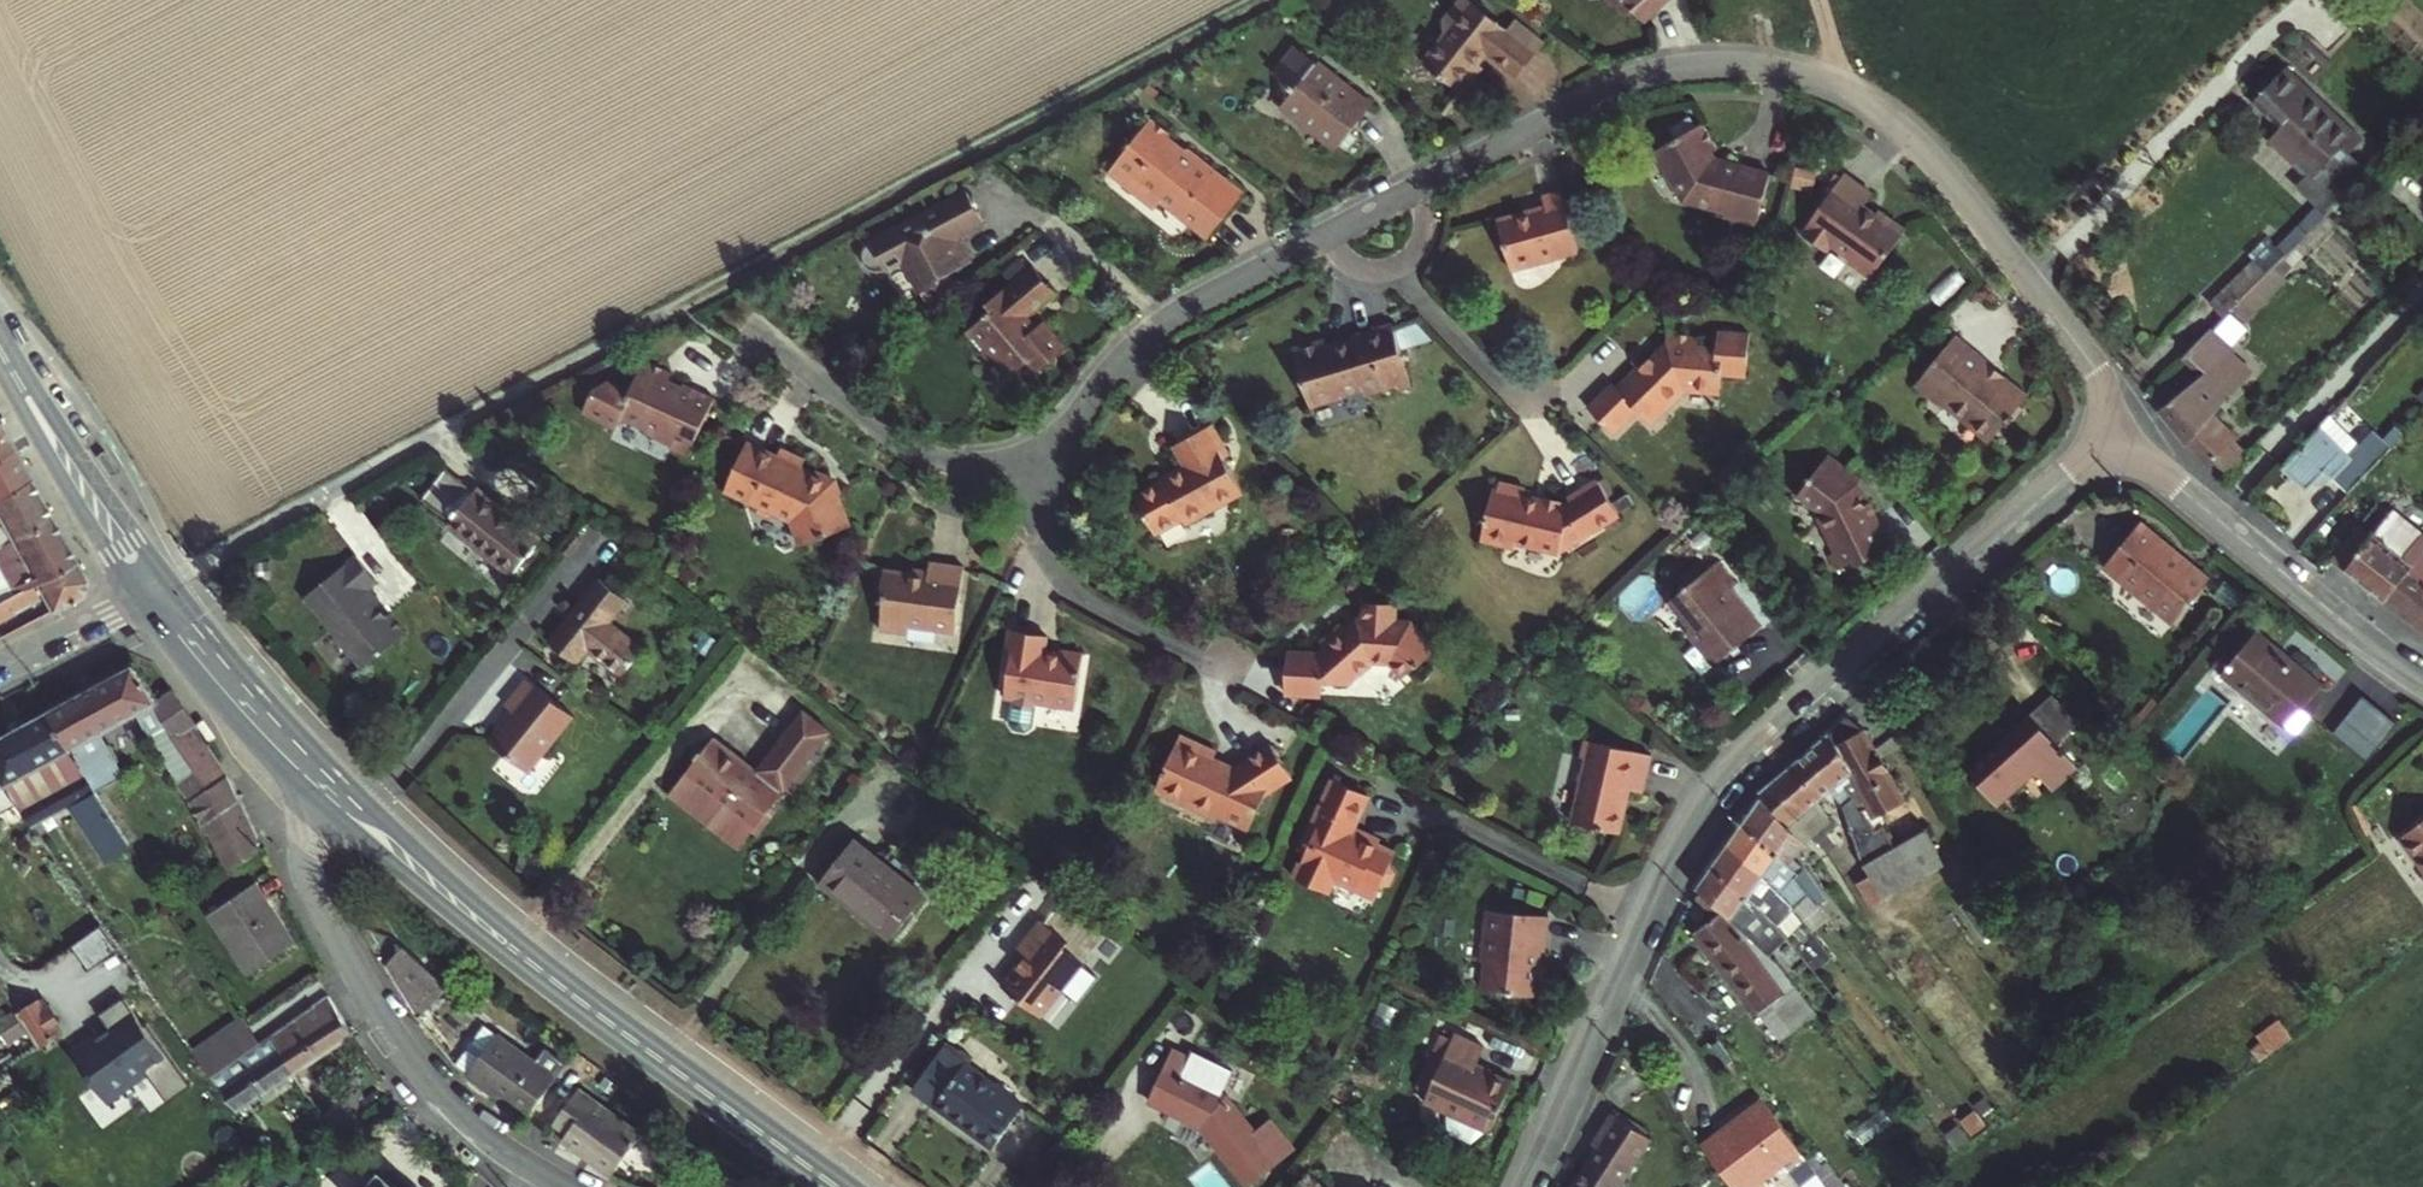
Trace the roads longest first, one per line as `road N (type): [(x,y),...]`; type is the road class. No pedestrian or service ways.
road 1 (residential): [(1346,224),(1617,86),(1705,66),(1783,72),(1861,101),(1954,179),(2087,357),(2122,434)]
road 2 (residential): [(1525,1186),(1676,858),(1721,787),(2122,434)]
road 3 (track): [(679,306),(1252,0)]
road 4 (secondary): [(836,1186),(521,957),(333,795)]
road 5 (residential): [(153,592),(679,306)]
road 6 (residential): [(333,795),(313,821),(308,868),(388,1023),(462,1116),(567,1186)]
road 7 (residential): [(1047,467),(1094,389),(1134,344),(1185,308),(1346,224)]
road 8 (residential): [(2122,434),(2422,683)]
road 9 (residential): [(1047,467),(1035,576),(1210,668)]
road 10 (residential): [(778,353),(937,463),(987,473),(1047,467)]
road 11 (secondary): [(153,592),(0,351)]
road 12 (secondary): [(333,795),(153,592)]
road 13 (residential): [(1346,224),(1516,401)]
road 14 (tertiary): [(0,668),(153,592)]

